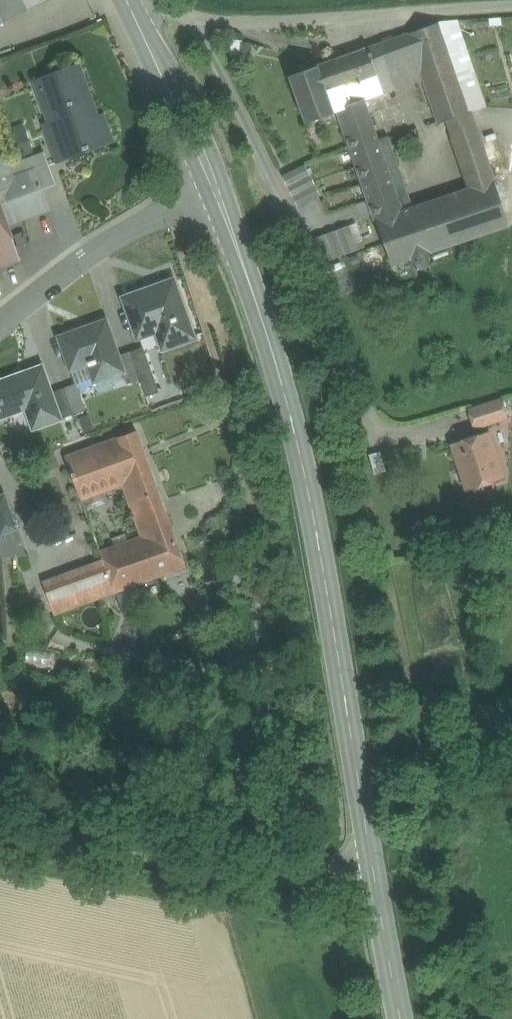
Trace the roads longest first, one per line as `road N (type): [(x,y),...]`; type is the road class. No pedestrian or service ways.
road 1 (secondary): [(216,190),(306,486),(371,891)]
road 2 (residential): [(186,16),(305,246),(372,421),(396,435),(458,426)]
road 3 (unclassified): [(371,891),(304,886),(0,832)]
road 4 (residential): [(186,16),(266,23),(468,8)]
road 5 (residential): [(0,323),(113,236),(216,190)]
road 6 (secondary): [(129,0),(216,190)]
road 7 (secondary): [(371,891),(404,1018)]

